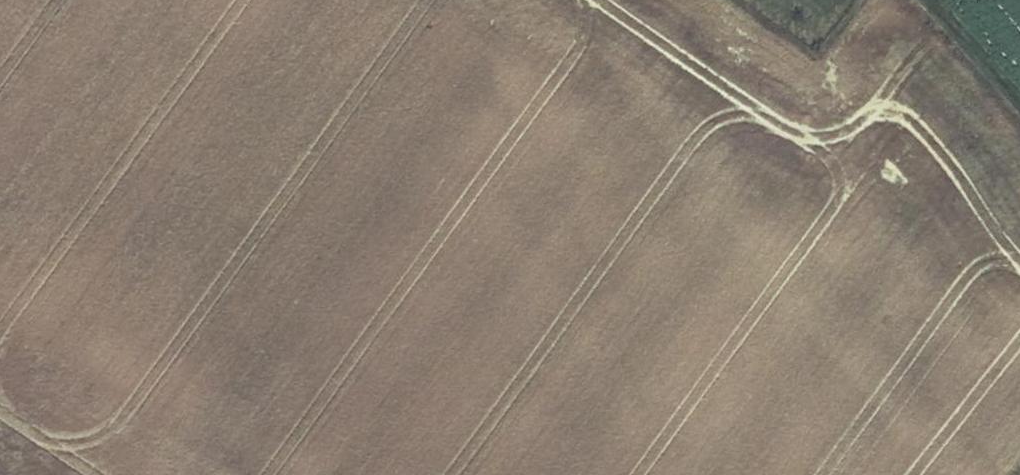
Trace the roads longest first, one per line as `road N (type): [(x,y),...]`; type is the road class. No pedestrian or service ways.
road 1 (track): [(1019,109),(930,0)]

